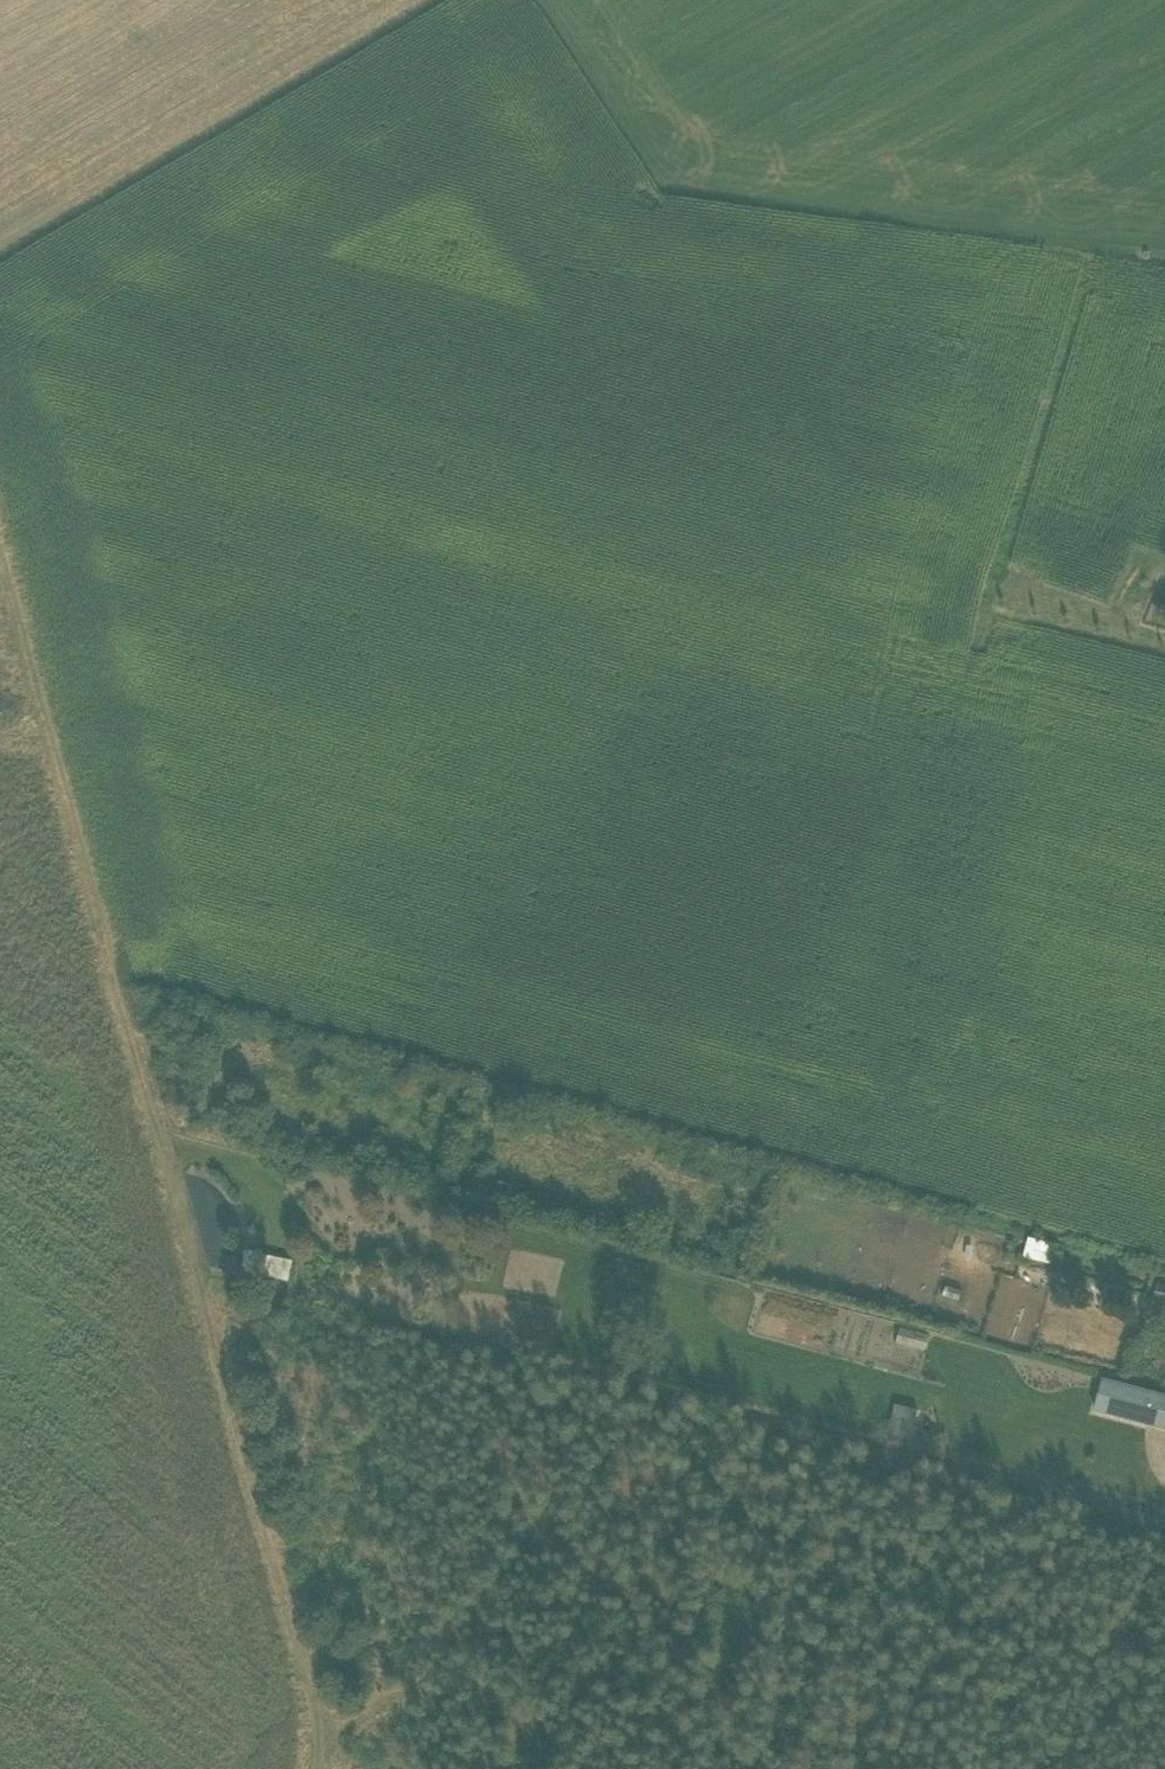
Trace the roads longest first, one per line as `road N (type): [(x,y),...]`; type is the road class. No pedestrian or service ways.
road 1 (track): [(326,1768),(321,1688),(0,577)]

